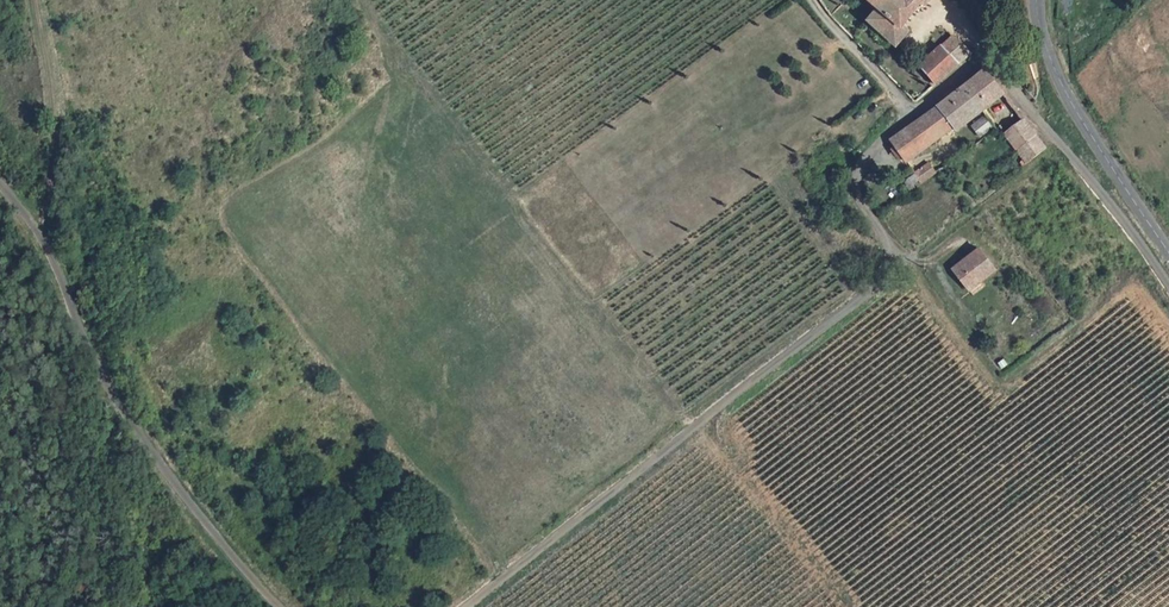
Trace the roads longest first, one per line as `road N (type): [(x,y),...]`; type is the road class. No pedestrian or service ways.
road 1 (residential): [(870,295),(884,278),(890,247),(855,191),(858,165),(979,61),(991,60),(1091,176),(1168,286)]
road 2 (unclassified): [(0,188),(56,266),(99,379),(227,554),(280,606)]
road 3 (unclassified): [(469,606),(870,295)]
road 4 (tertiary): [(1168,250),(1060,82),(1038,0)]
road 5 (track): [(38,0),(52,143),(37,203),(41,245)]
road 6 (track): [(914,113),(812,0)]

